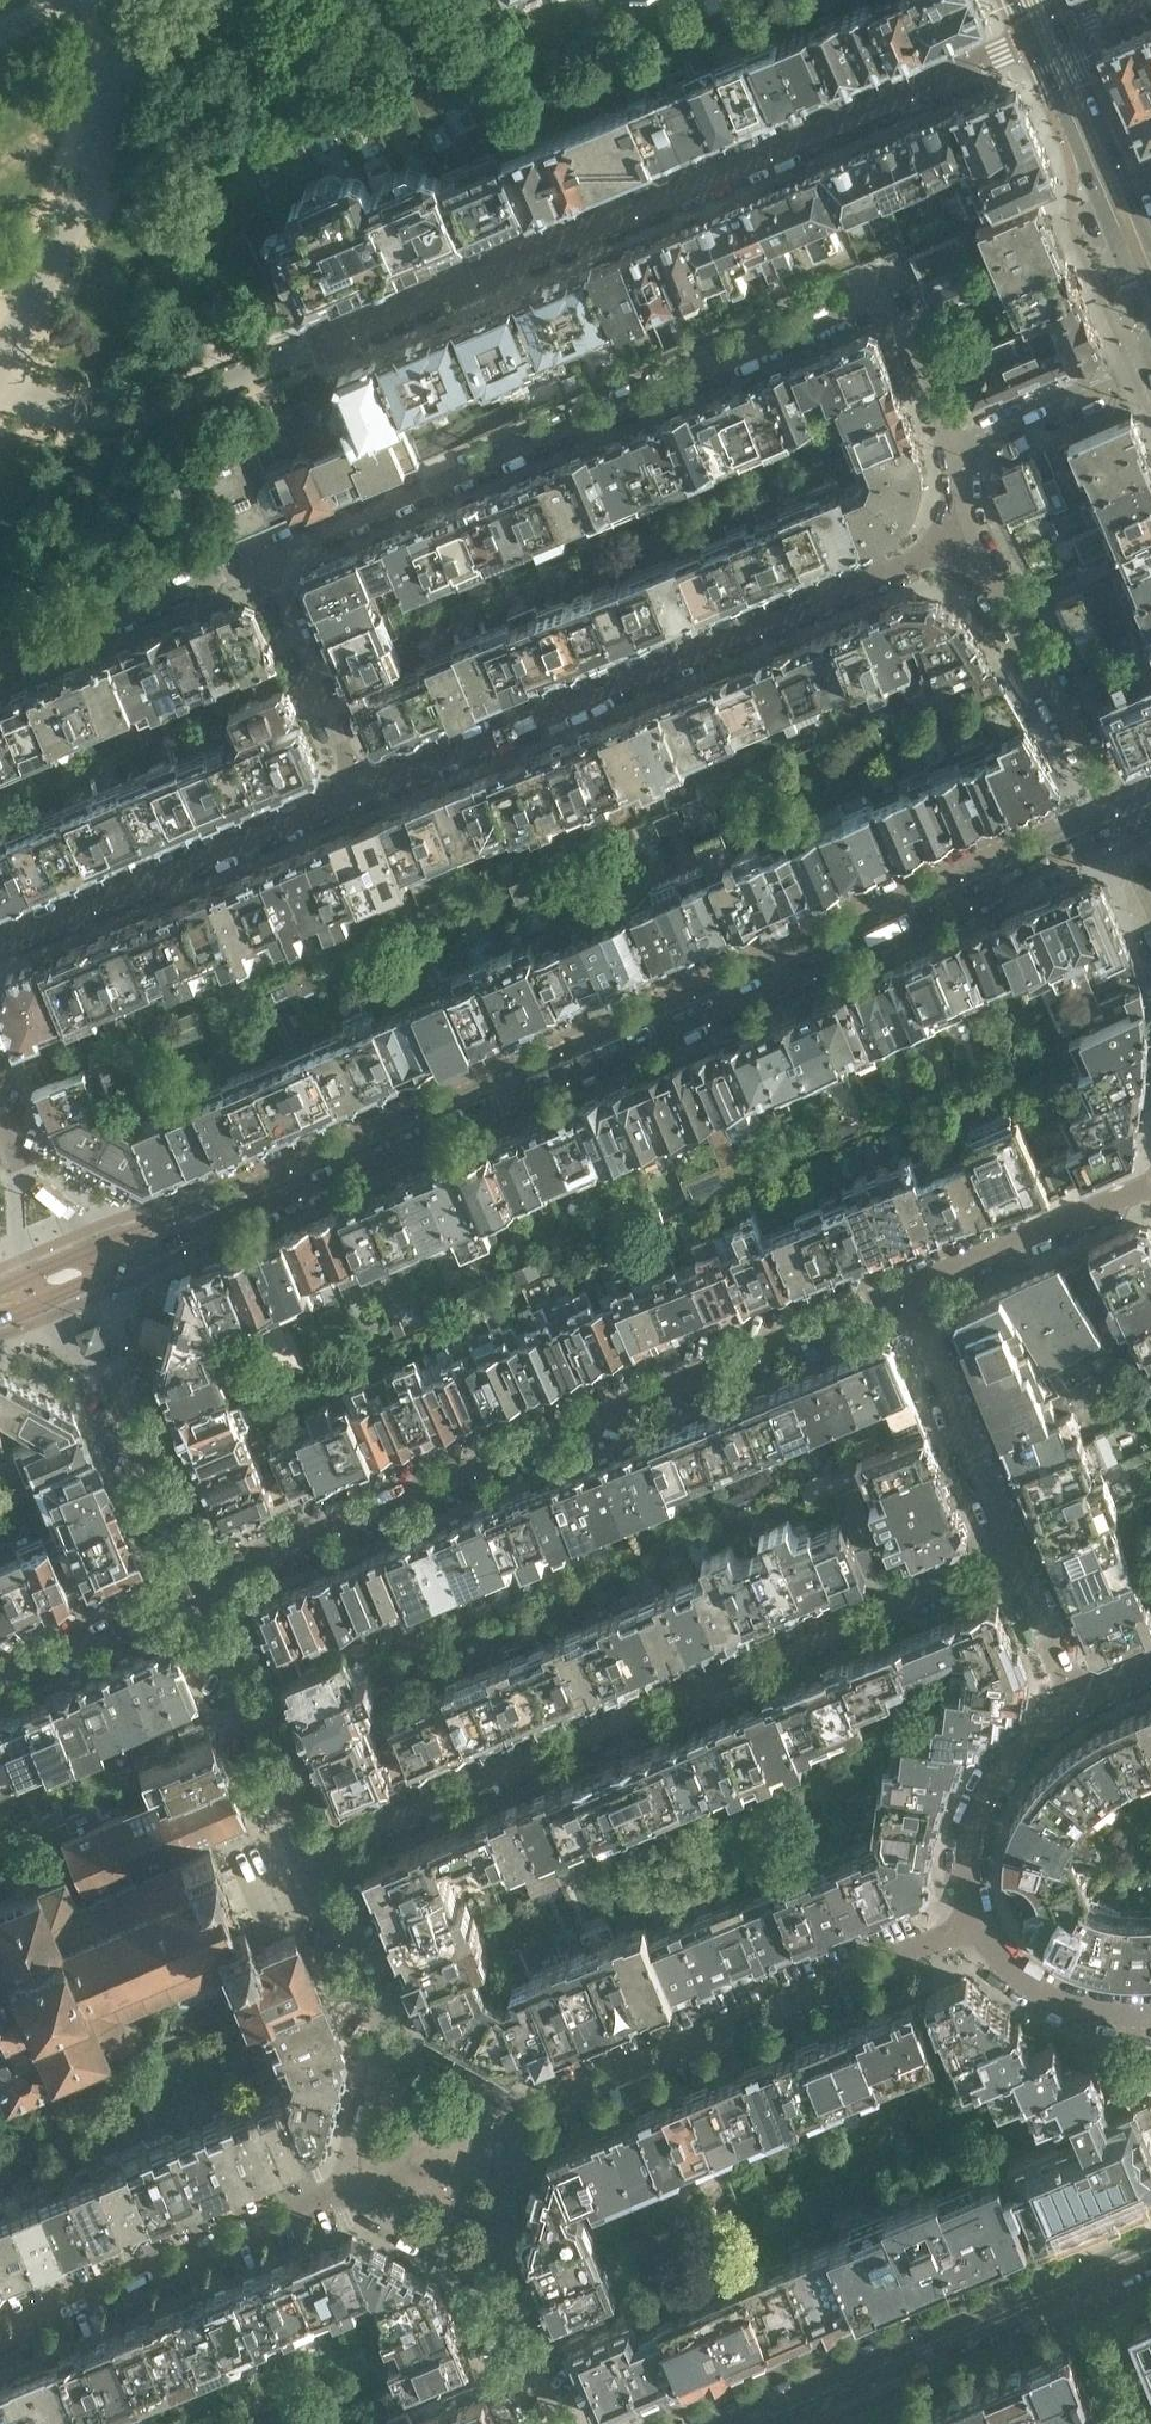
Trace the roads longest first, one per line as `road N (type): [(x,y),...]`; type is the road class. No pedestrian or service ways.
road 1 (tertiary): [(187,1224),(1118,817)]
road 2 (residential): [(962,450),(901,315),(872,305),(263,559)]
road 3 (residential): [(303,355),(1052,34)]
road 4 (residential): [(197,1587),(905,1286)]
road 5 (residential): [(311,1854),(1015,1557)]
road 6 (residential): [(365,792),(967,544)]
road 7 (residential): [(524,2109),(973,1933)]
road 8 (tertiary): [(738,2423),(1150,2248)]
road 9 (residential): [(0,944),(365,792)]
road 10 (residential): [(0,2334),(344,2196)]
road 11 (residential): [(1118,817),(967,544)]
road 12 (residential): [(1015,1557),(905,1286)]
road 13 (residential): [(311,1854),(197,1587)]
road 14 (residential): [(263,559),(0,667)]
road 15 (residential): [(973,1933),(967,1863),(983,1799),(1024,1745),(1077,1706)]
road 16 (residential): [(905,1286),(1150,1182)]
road 17 (residential): [(365,792),(263,559)]
road 18 (residential): [(197,1587),(107,1367)]
road 19 (residential): [(0,1672),(197,1587)]
road 20 (tertiary): [(1052,34),(1132,225)]
road 21 (residential): [(962,450),(1150,368)]
road 22 (residential): [(1150,2020),(1106,2020),(1051,1999),(973,1933)]
road 23 (residential): [(390,2037),(311,1854)]
road 24 (residential): [(550,2423),(477,2255)]
road 25 (residential): [(390,2037),(344,2196)]
road 26 (residential): [(1077,1706),(1015,1557)]
road 27 (residential): [(477,2255),(524,2109)]
road 28 (residential): [(524,2109),(390,2037)]
road 29 (residential): [(344,2196),(477,2255)]
road 30 (tertiary): [(1132,225),(1150,350)]

